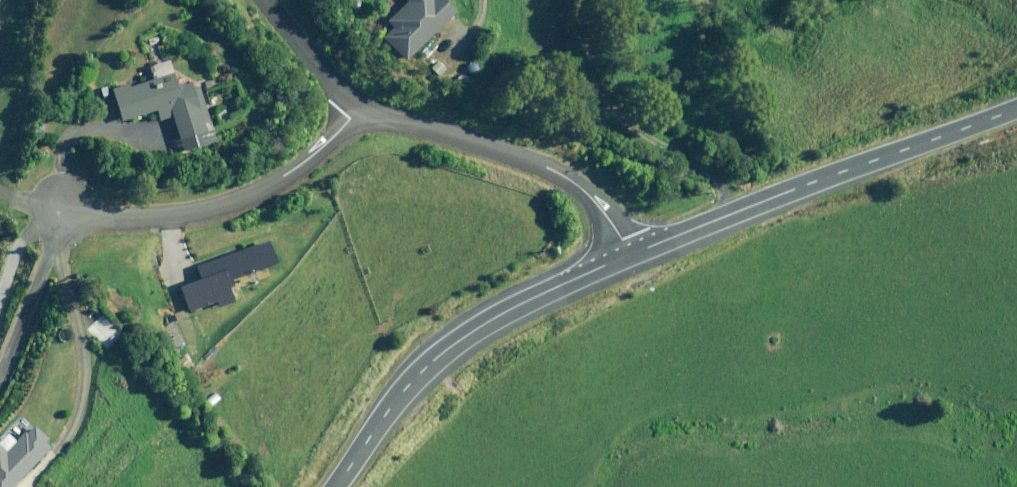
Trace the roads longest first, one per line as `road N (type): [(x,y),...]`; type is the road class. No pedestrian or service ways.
road 1 (unclassified): [(630,255),(1016,109)]
road 2 (unclassified): [(335,486),(395,402),(442,353),(503,312),(630,255)]
road 3 (residential): [(59,201),(104,218),(235,200),(298,168),(360,108)]
road 4 (residential): [(360,108),(544,162),(590,194),(630,255)]
road 5 (unclassified): [(266,0),(360,108)]

